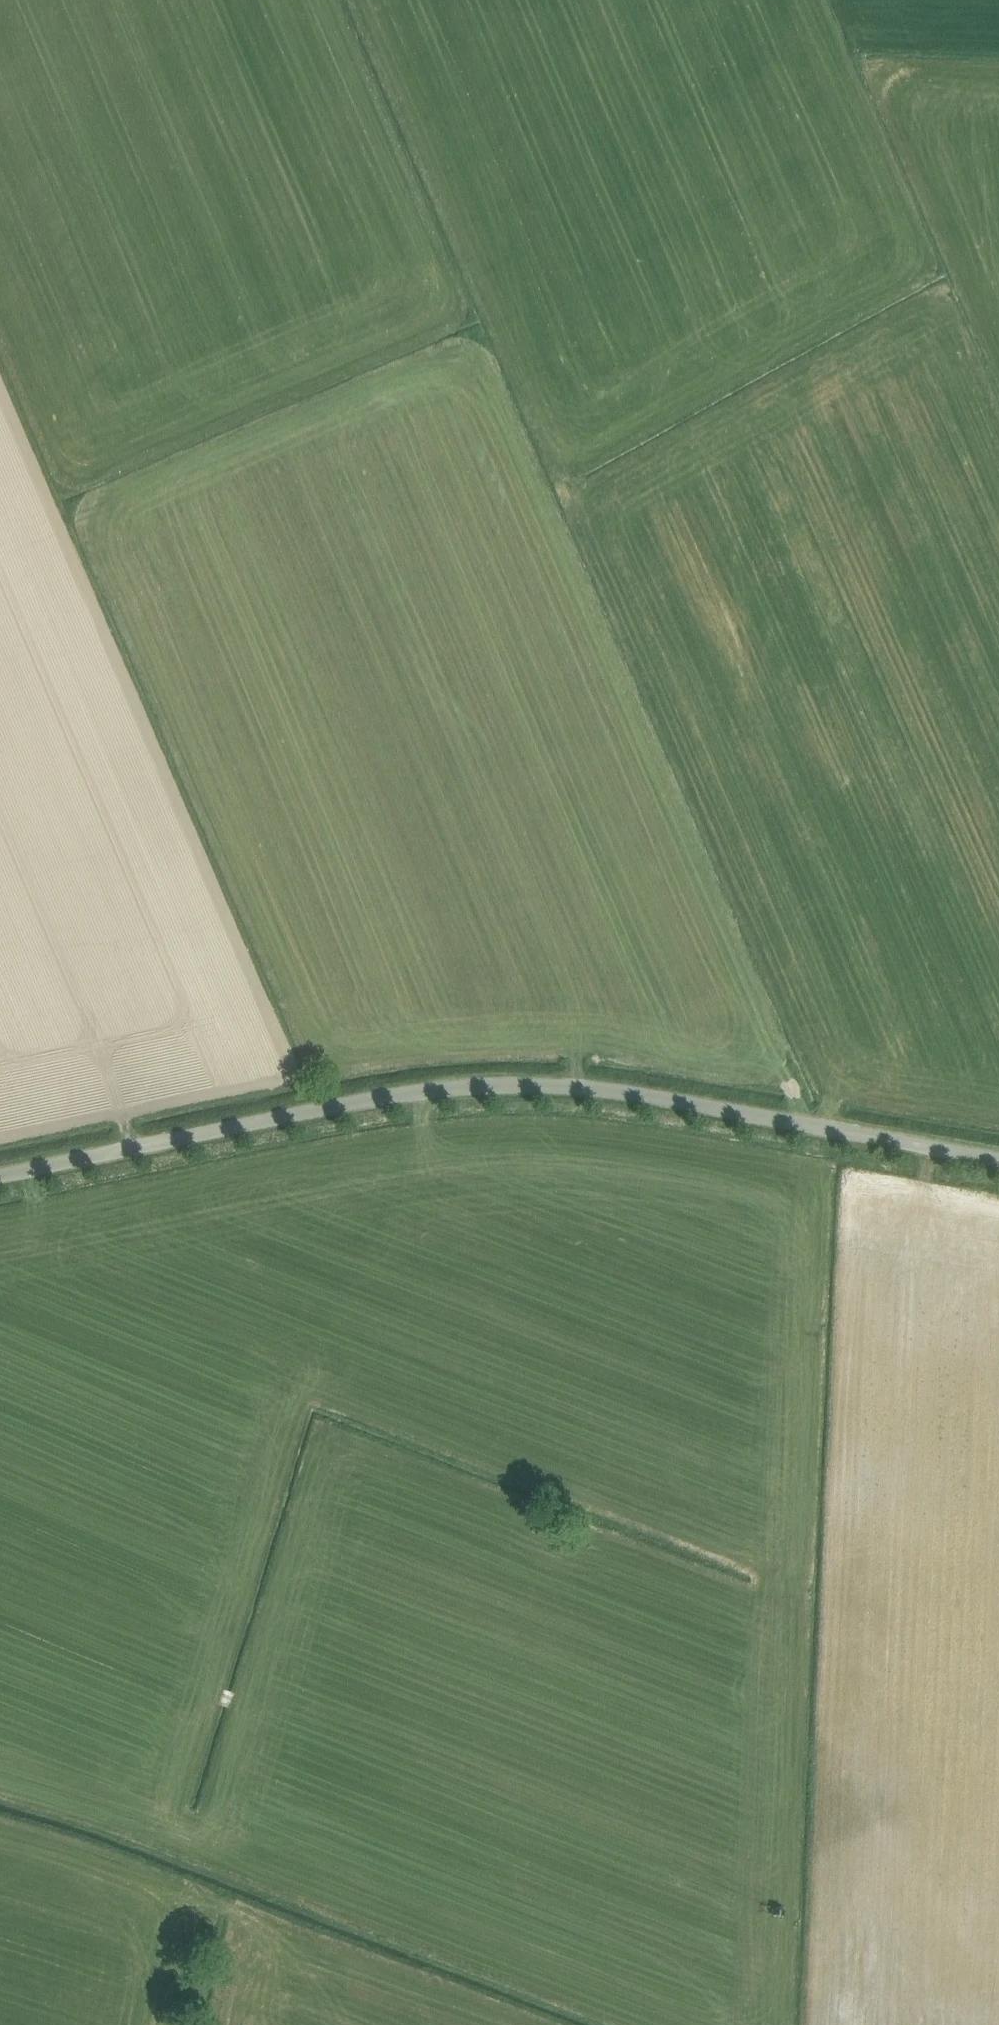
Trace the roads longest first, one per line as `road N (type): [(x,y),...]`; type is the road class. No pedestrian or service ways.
road 1 (unclassified): [(998,1158),(643,1094),(481,1084),(368,1098),(0,1175)]

